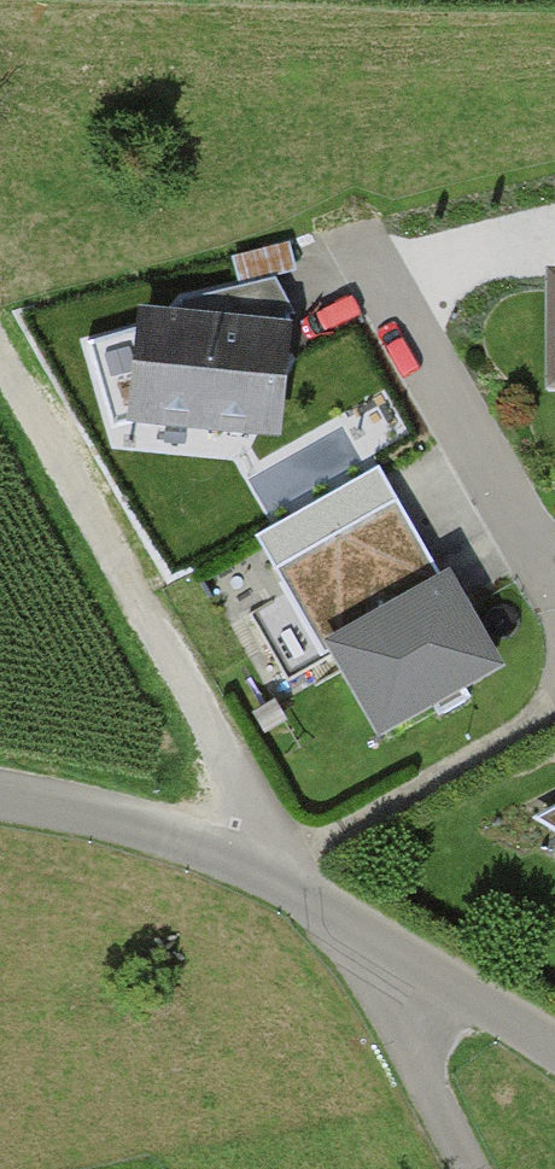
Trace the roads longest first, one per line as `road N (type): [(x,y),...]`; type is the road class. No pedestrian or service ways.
road 1 (track): [(0,351),(252,804),(262,873)]
road 2 (unclassified): [(420,967),(262,873),(0,792)]
road 3 (residential): [(554,570),(359,252)]
road 4 (unclassified): [(420,967),(397,1007),(467,1168)]
road 5 (unclassified): [(554,1051),(420,967)]

